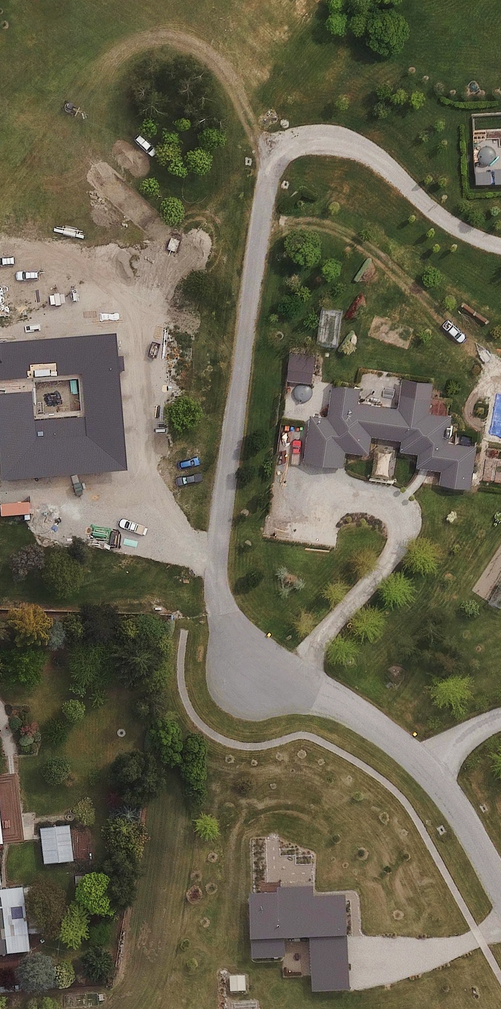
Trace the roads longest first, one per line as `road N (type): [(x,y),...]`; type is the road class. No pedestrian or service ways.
road 1 (residential): [(252,676),(222,605),(220,536),(273,163)]
road 2 (residential): [(252,676),(320,693),(392,737),(456,809),(500,888)]
road 3 (track): [(256,259),(302,223),(328,227),(357,242),(480,352)]

